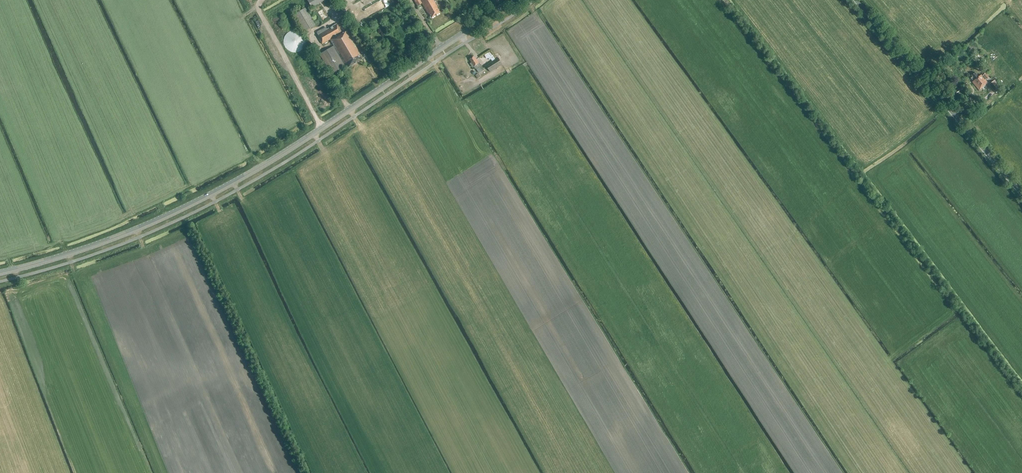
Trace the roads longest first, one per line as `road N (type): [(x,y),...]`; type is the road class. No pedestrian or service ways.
road 1 (secondary): [(512,0),(212,194),(102,243),(0,273)]
road 2 (tertiary): [(1021,196),(855,0)]

